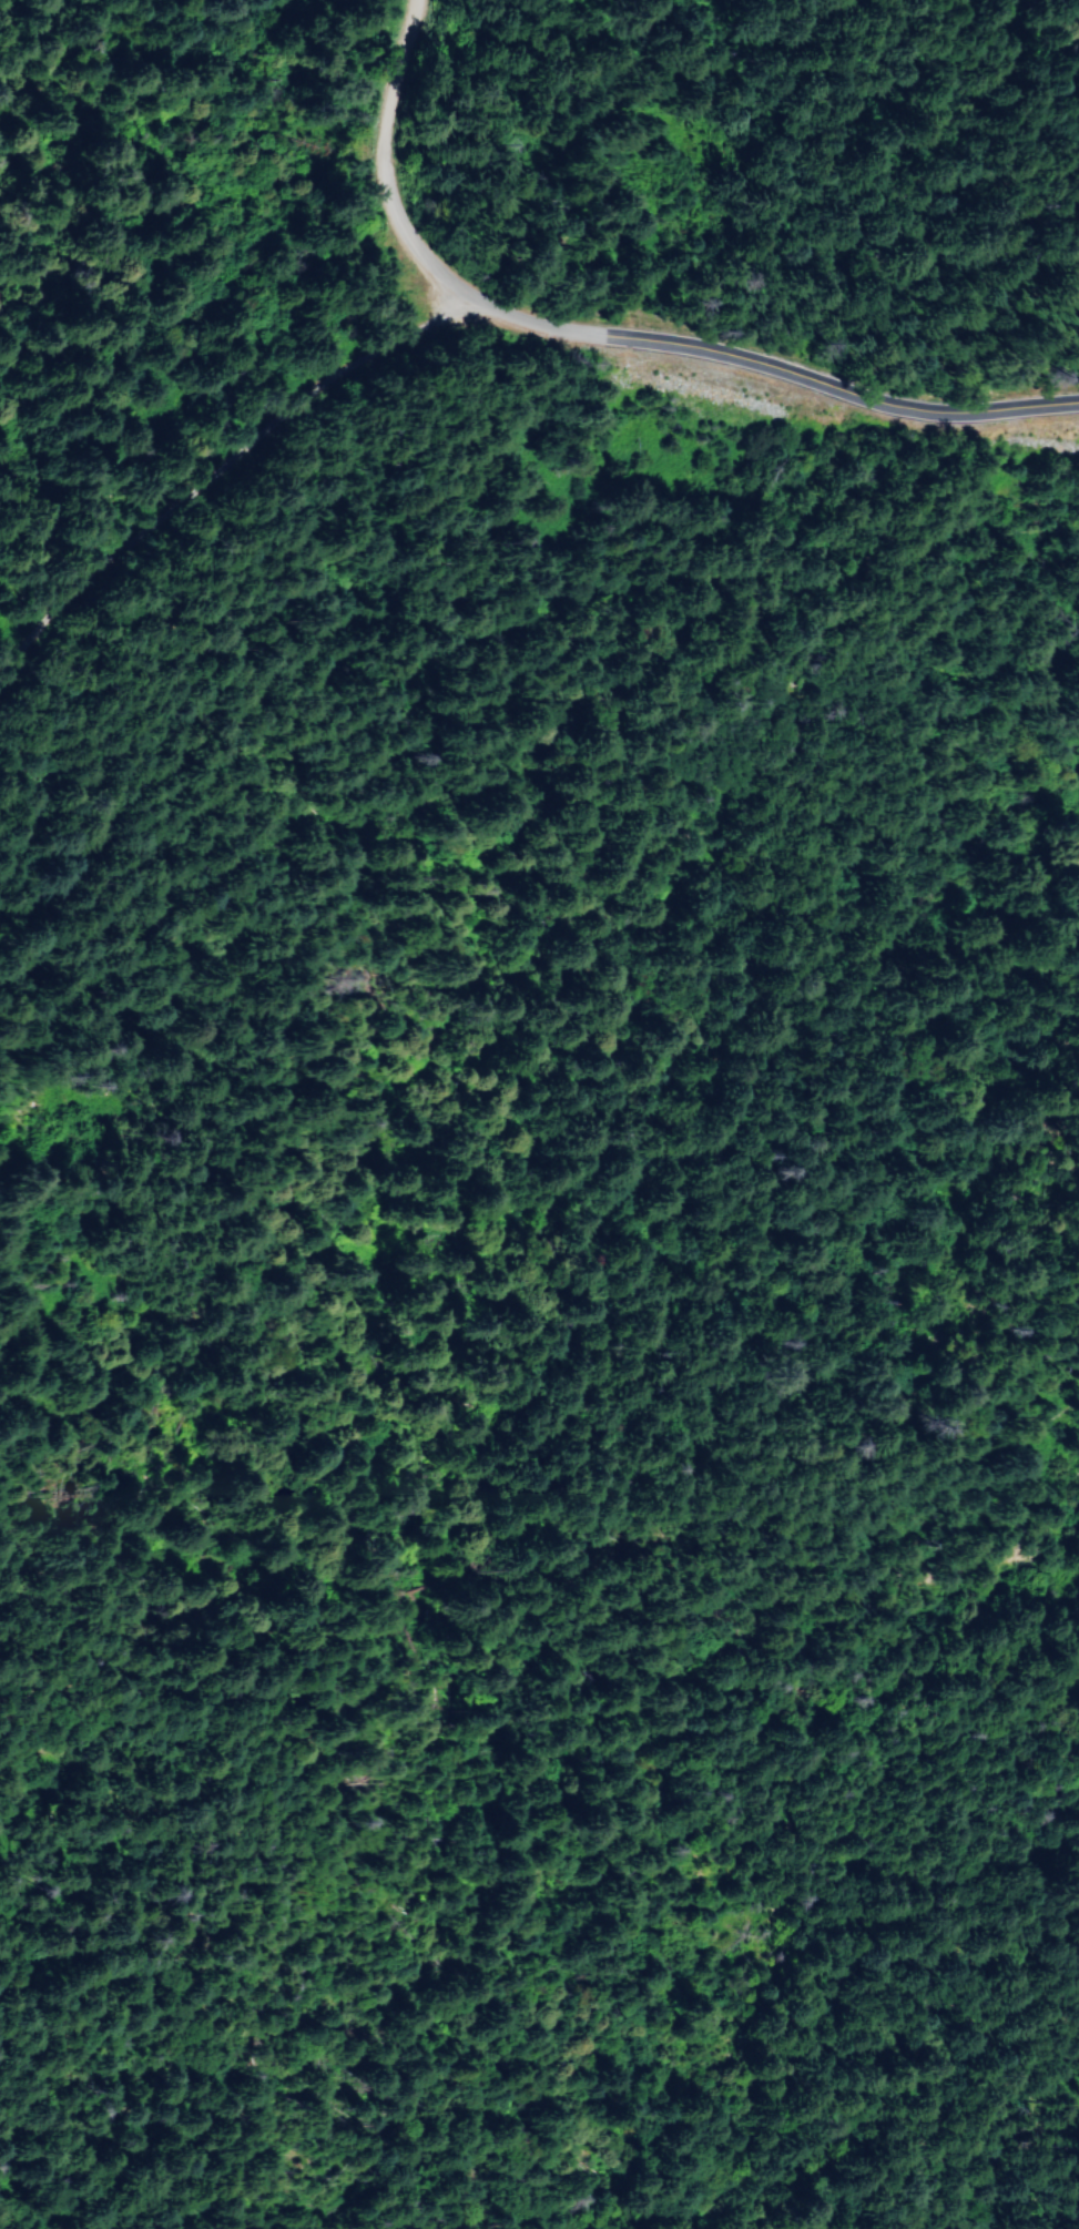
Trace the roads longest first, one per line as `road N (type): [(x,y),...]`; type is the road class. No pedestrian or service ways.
road 1 (residential): [(1078,403),(947,413),(895,406),(761,356),(517,320),(427,288),(396,226),(388,176),(404,67),(426,0)]
road 2 (residential): [(0,652),(187,437),(259,385),(427,288)]

